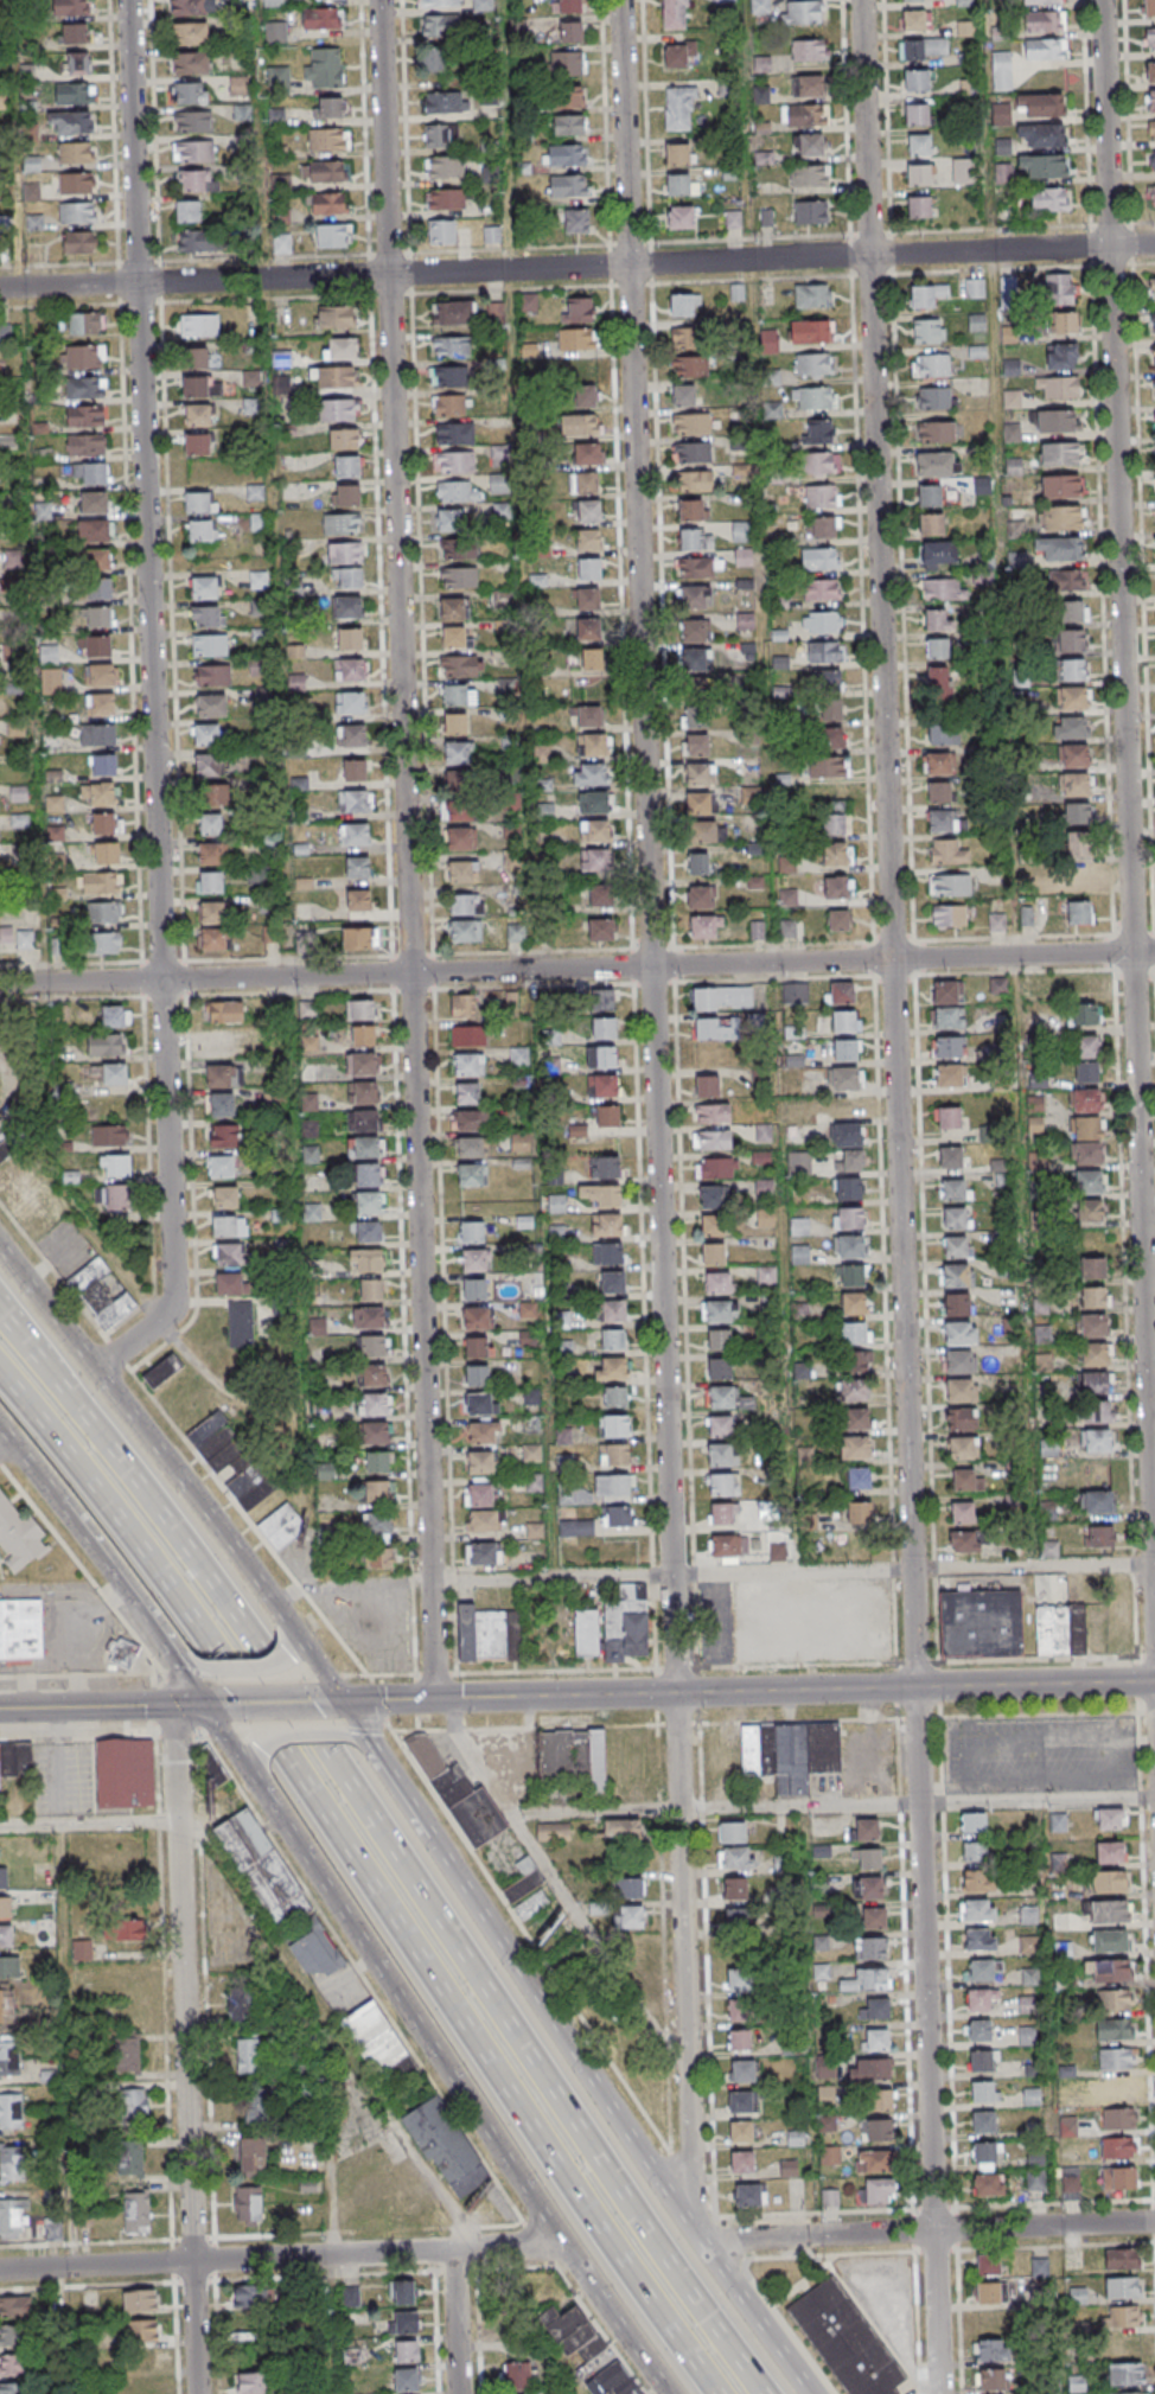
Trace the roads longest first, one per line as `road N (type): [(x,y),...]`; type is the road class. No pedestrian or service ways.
road 1 (residential): [(944,2393),(865,0)]
road 2 (residential): [(672,2197),(697,2175),(626,0)]
road 3 (residential): [(435,1699),(378,0)]
road 4 (residential): [(1154,1565),(1105,0)]
road 5 (residential): [(95,1372),(170,1310),(173,1298),(127,0)]
road 6 (motorway): [(0,1373),(160,1575),(718,2393)]
road 7 (motorway): [(765,2393),(596,2156),(238,1609),(64,1385)]
road 8 (residential): [(1154,242),(0,289)]
road 9 (residential): [(1154,953),(0,985)]
road 10 (tertiary): [(1154,1683),(339,1702)]
road 11 (secondary): [(811,2393),(389,1777)]
road 12 (secondary): [(260,1788),(669,2393)]
road 13 (residential): [(205,2393),(180,1706)]
road 14 (residential): [(564,2246),(0,2271)]
road 15 (secondary): [(292,1634),(0,1248)]
road 16 (residential): [(1154,2222),(703,2241)]
road 17 (secondary): [(58,1498),(203,1706)]
road 18 (tertiary): [(203,1706),(0,1711)]
road 19 (residential): [(463,2393),(458,2249)]

